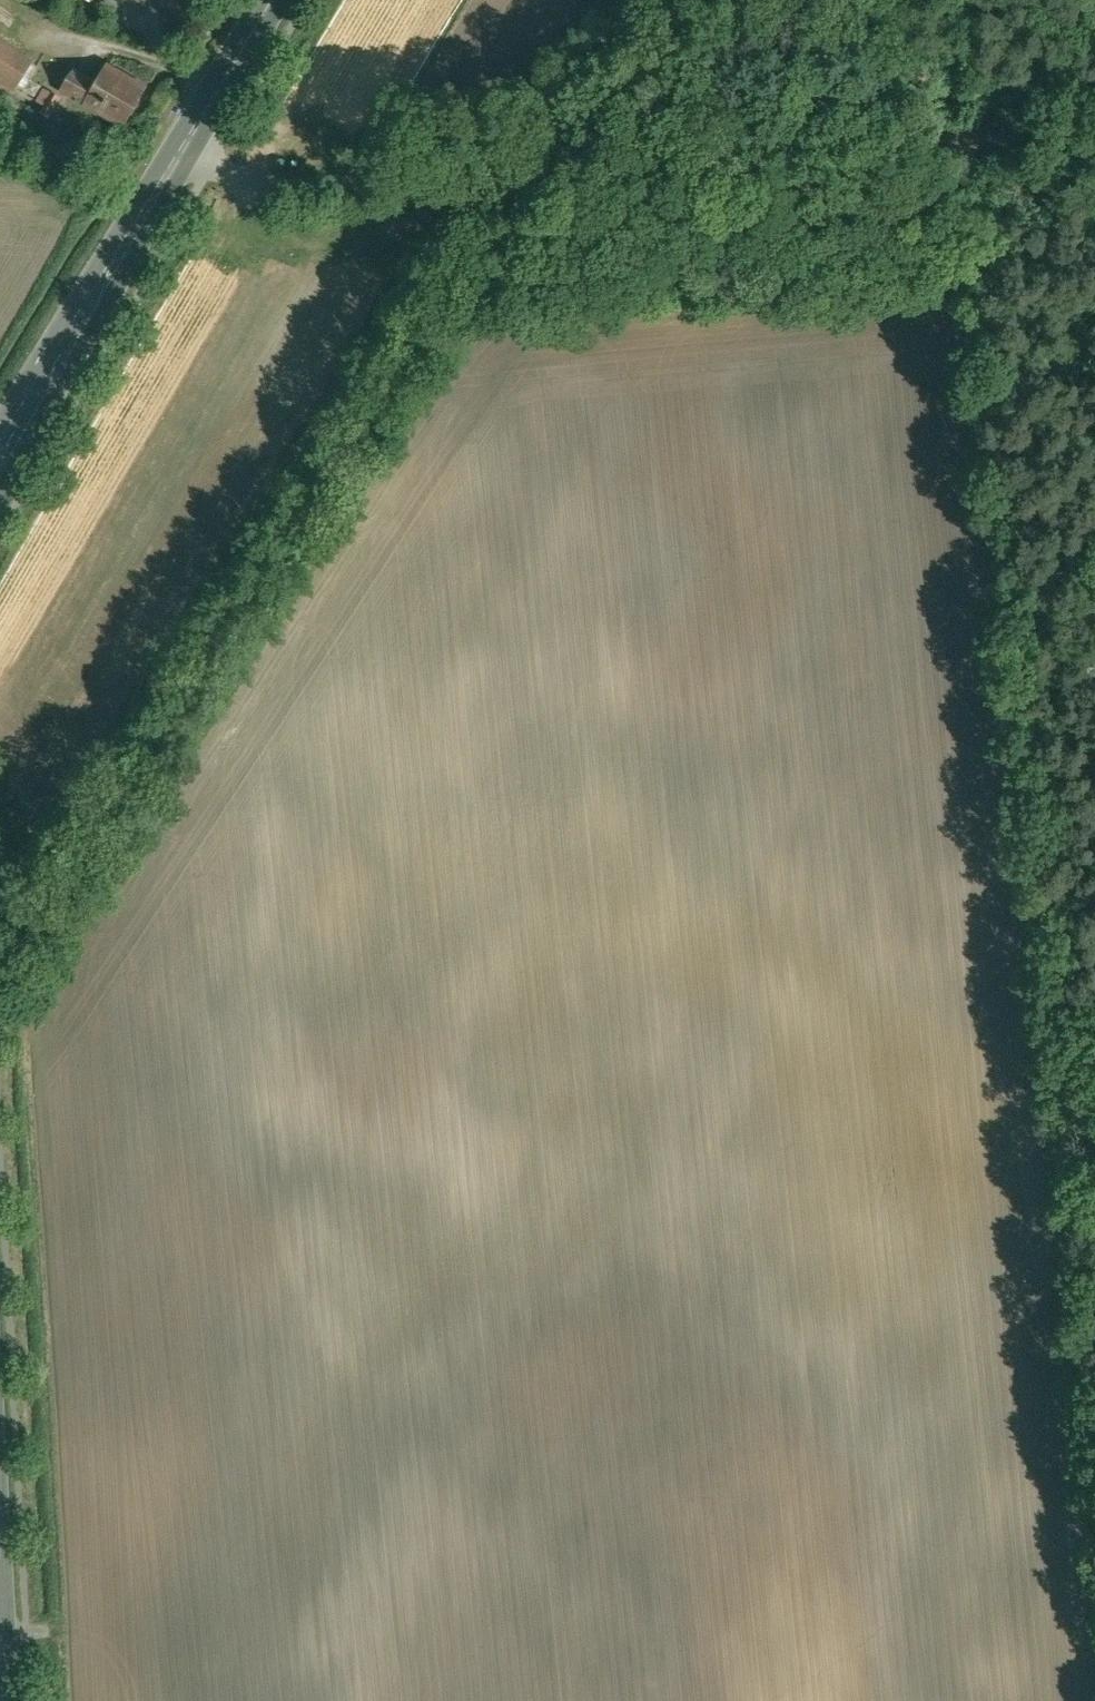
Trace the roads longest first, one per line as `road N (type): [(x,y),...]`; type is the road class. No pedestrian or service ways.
road 1 (secondary): [(275,0),(0,459)]
road 2 (tertiary): [(0,1507),(10,1700)]

